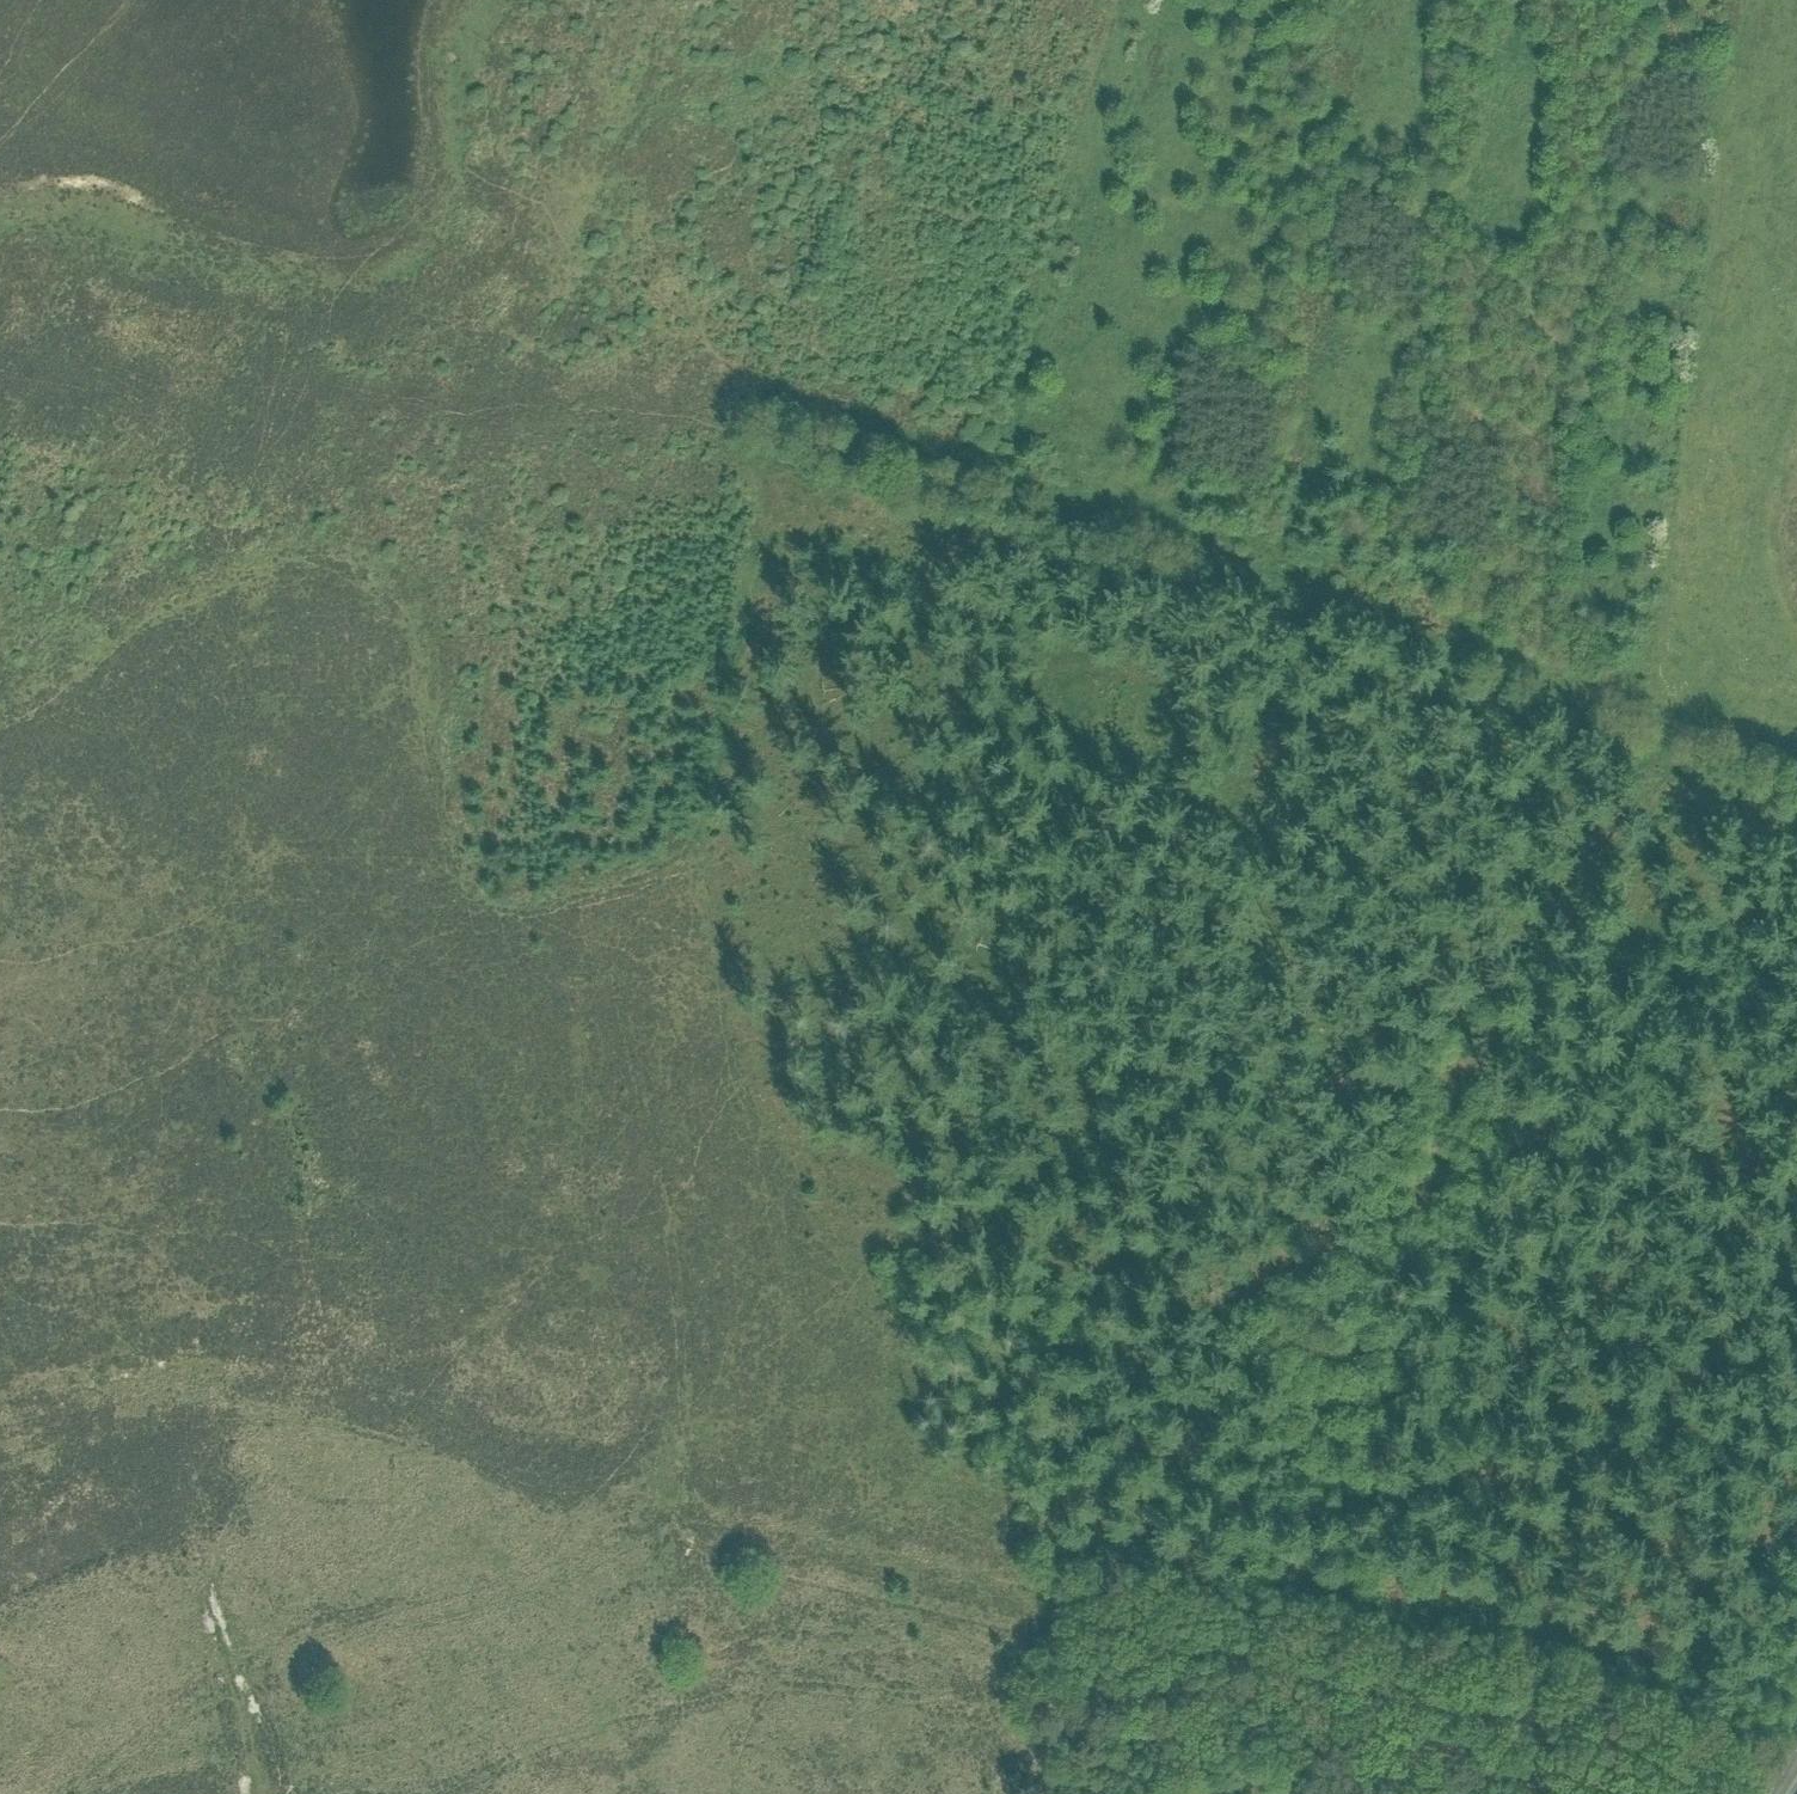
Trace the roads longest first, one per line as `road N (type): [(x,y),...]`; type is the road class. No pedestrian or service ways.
road 1 (track): [(1554,1793),(1518,1729),(716,1528),(691,1500)]

